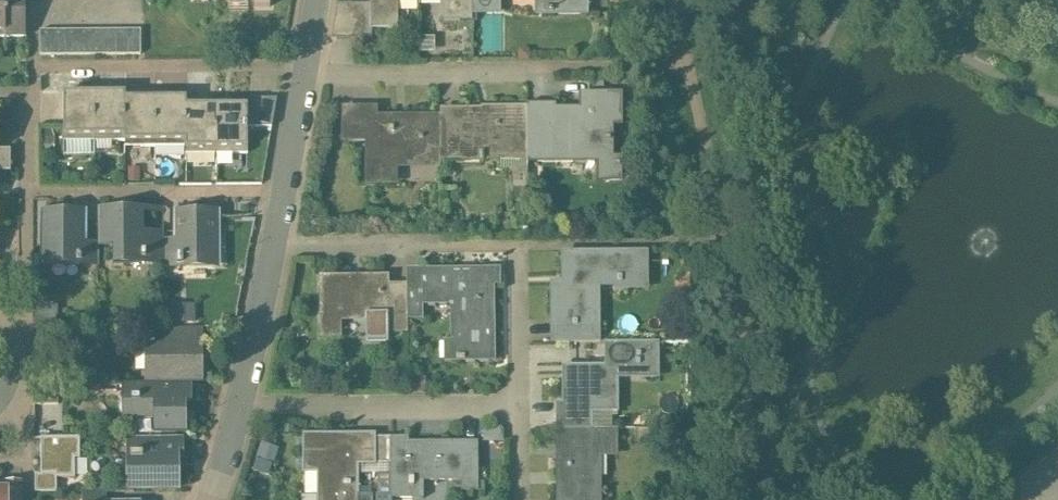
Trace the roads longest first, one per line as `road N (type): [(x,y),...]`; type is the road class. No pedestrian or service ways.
road 1 (residential): [(302,73),(689,65)]
road 2 (residential): [(240,406),(518,406)]
road 3 (residential): [(303,64),(33,65)]
road 4 (residential): [(281,189),(27,193)]
road 5 (residential): [(270,247),(516,246)]
road 6 (residential): [(516,246),(726,244)]
road 7 (residential): [(9,374),(26,374),(27,193)]
road 8 (residential): [(240,406),(270,247)]
road 9 (residential): [(518,406),(516,246)]

